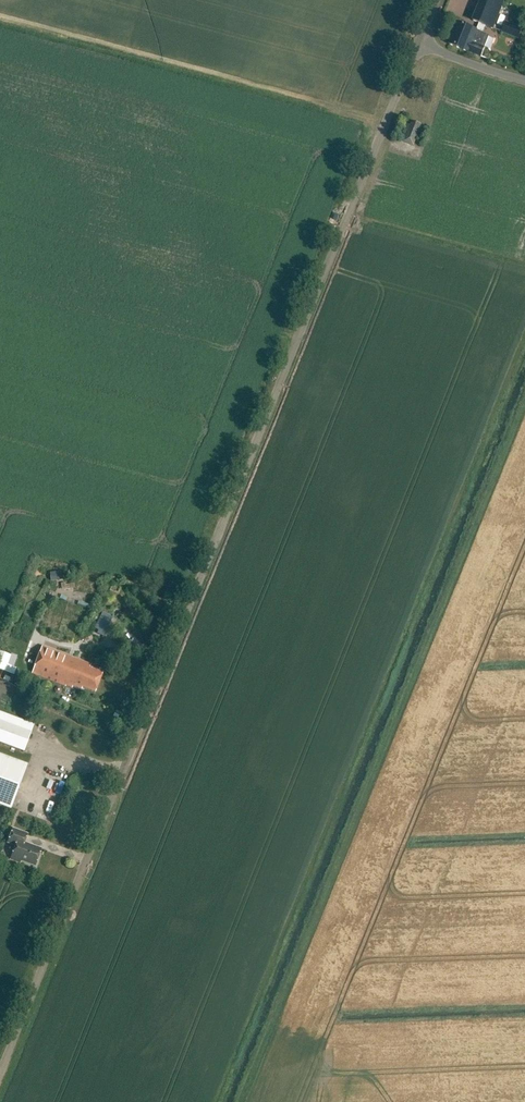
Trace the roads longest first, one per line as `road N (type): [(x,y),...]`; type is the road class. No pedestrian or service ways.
road 1 (unclassified): [(0,1067),(419,45)]

